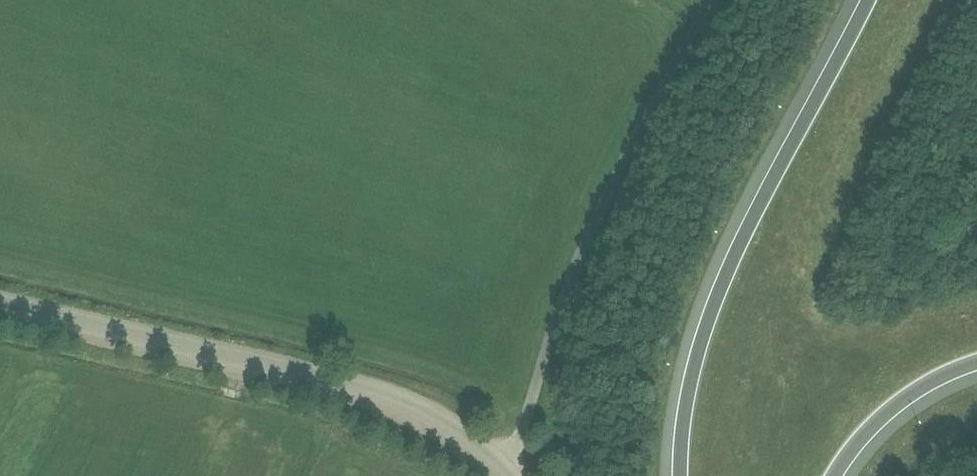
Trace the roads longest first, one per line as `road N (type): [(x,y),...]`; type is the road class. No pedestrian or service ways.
road 1 (unclassified): [(510,475),(451,427),(389,396),(0,303)]
road 2 (motorway): [(868,0),(717,293),(688,391),(680,475)]
road 3 (motorway): [(834,475),(882,415),(976,360)]

